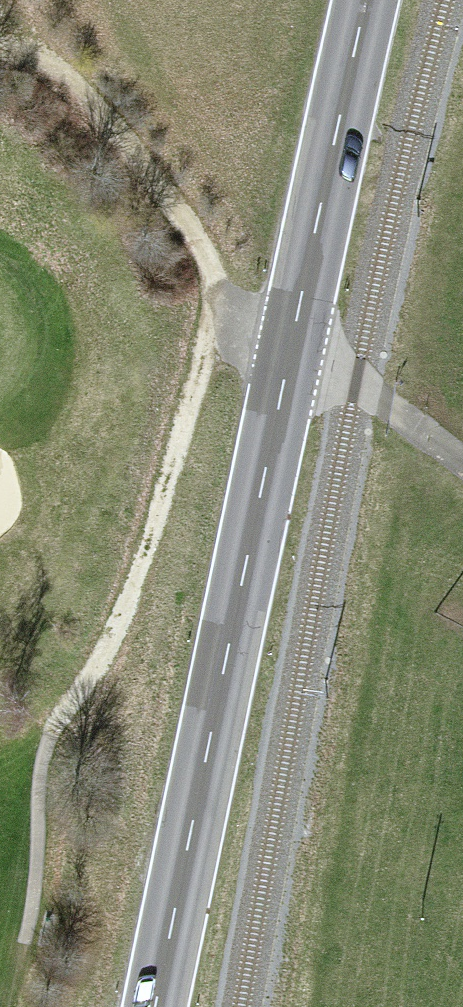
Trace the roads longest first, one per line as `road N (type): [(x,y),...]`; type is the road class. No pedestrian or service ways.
road 1 (primary): [(156,1006),(366,0)]
road 2 (track): [(223,292),(140,574),(117,633),(43,760),(25,943)]
road 3 (track): [(0,52),(40,60),(104,117),(192,235),(253,336),(356,383),(462,464)]

